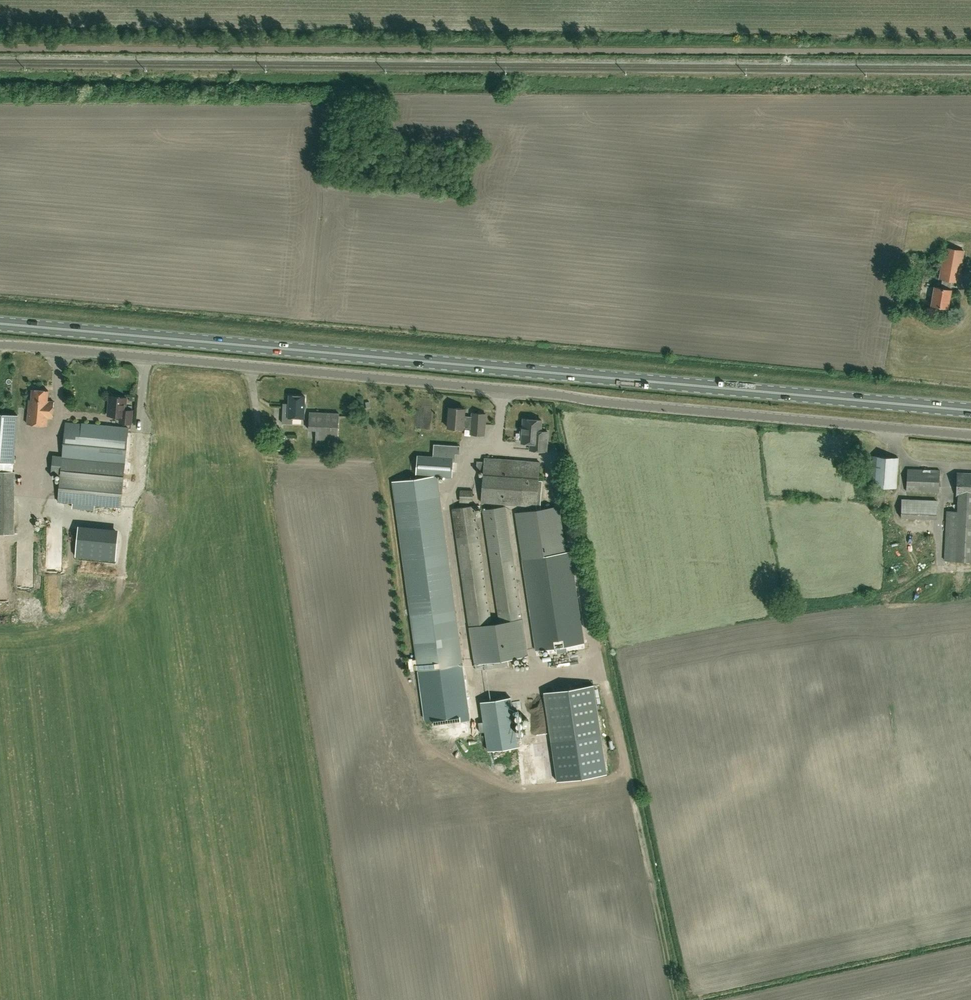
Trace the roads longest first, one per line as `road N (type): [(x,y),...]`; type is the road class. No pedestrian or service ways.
road 1 (unclassified): [(970,436),(0,346)]
road 2 (primary): [(970,410),(0,323)]

